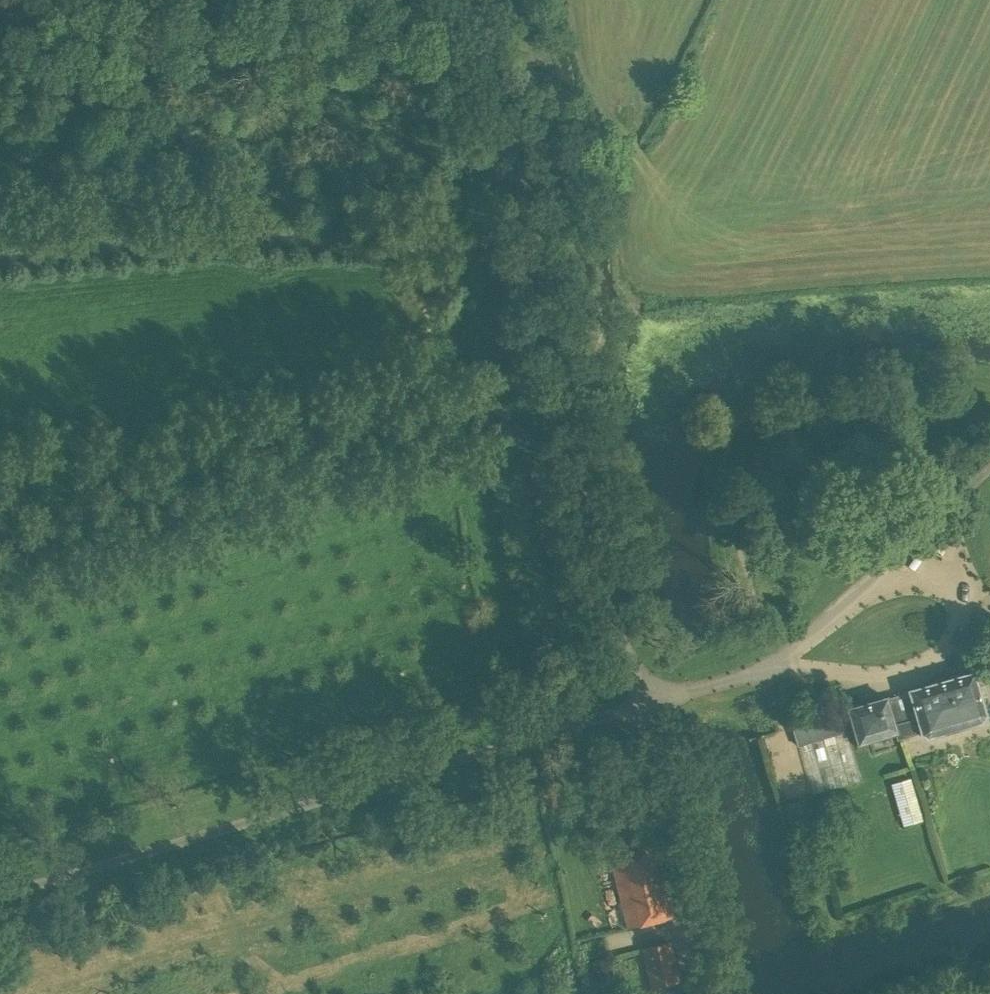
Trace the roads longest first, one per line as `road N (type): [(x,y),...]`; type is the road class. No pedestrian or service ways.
road 1 (unclassified): [(0,893),(641,701),(627,670),(482,0)]

